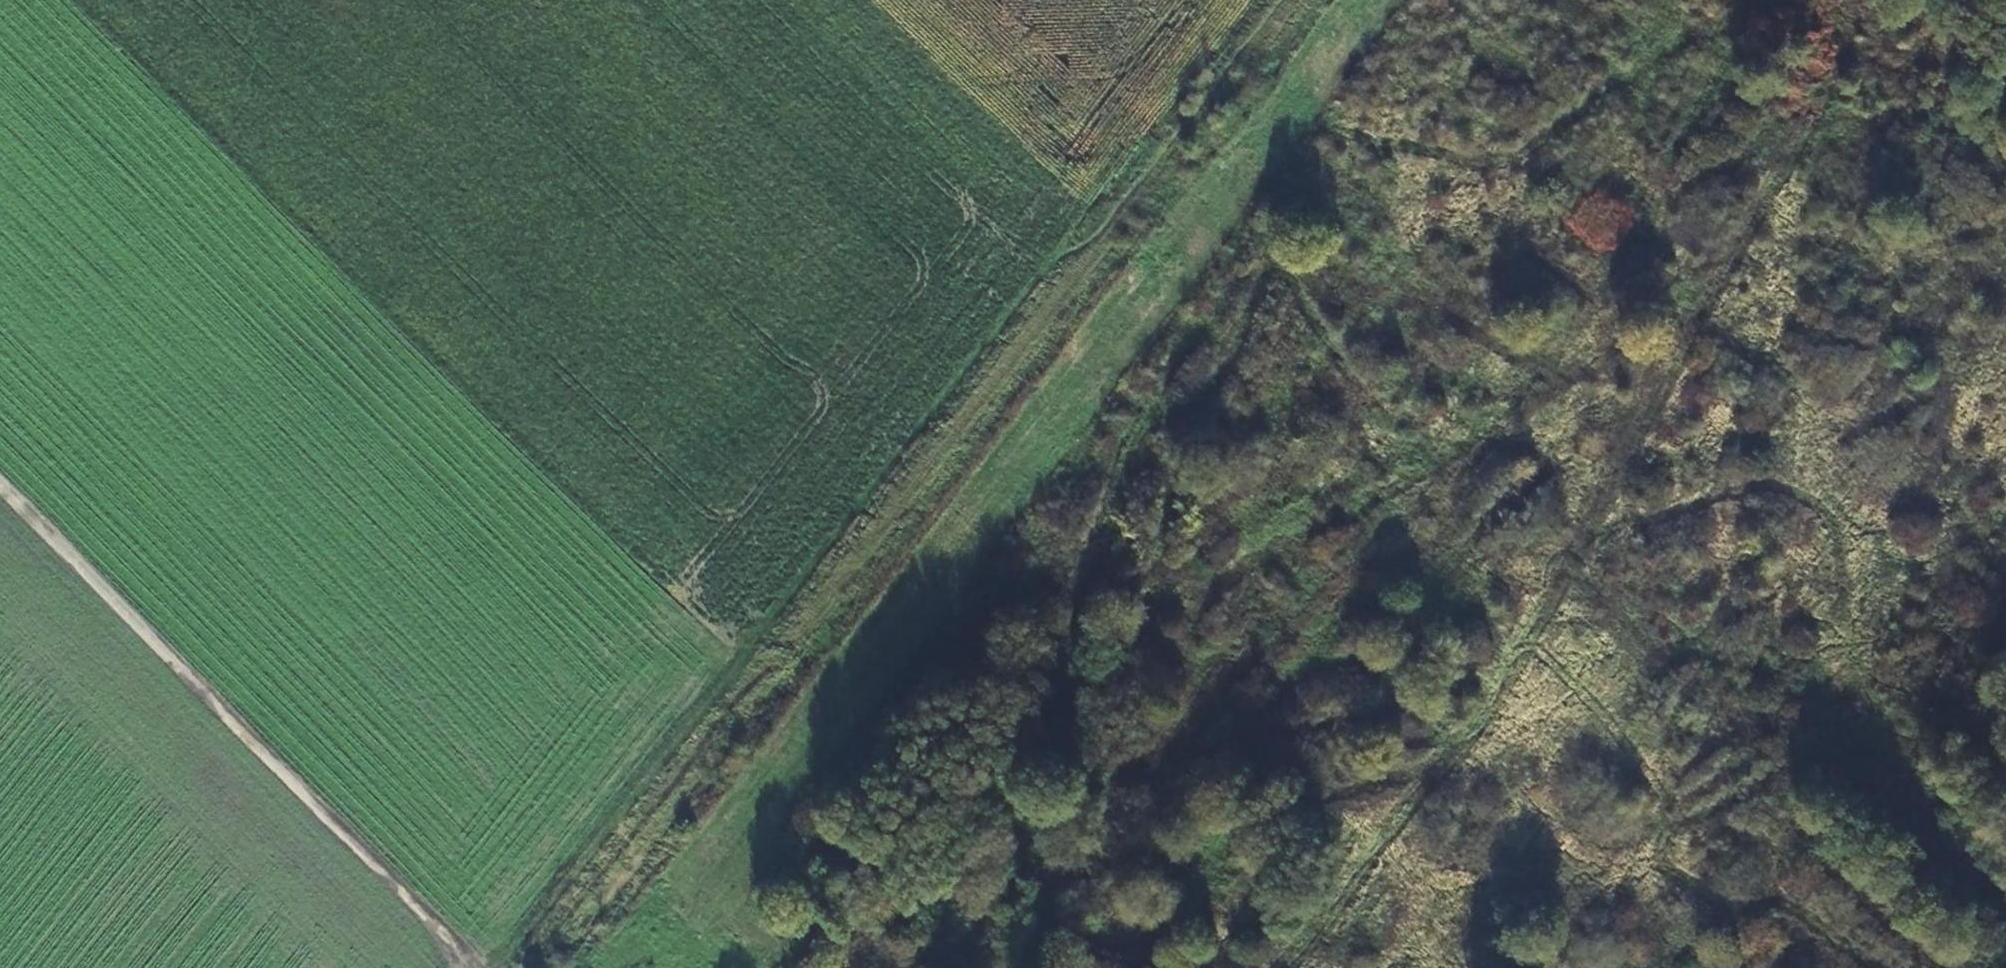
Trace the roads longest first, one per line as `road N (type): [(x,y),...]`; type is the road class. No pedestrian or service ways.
road 1 (track): [(0,484),(474,967)]

